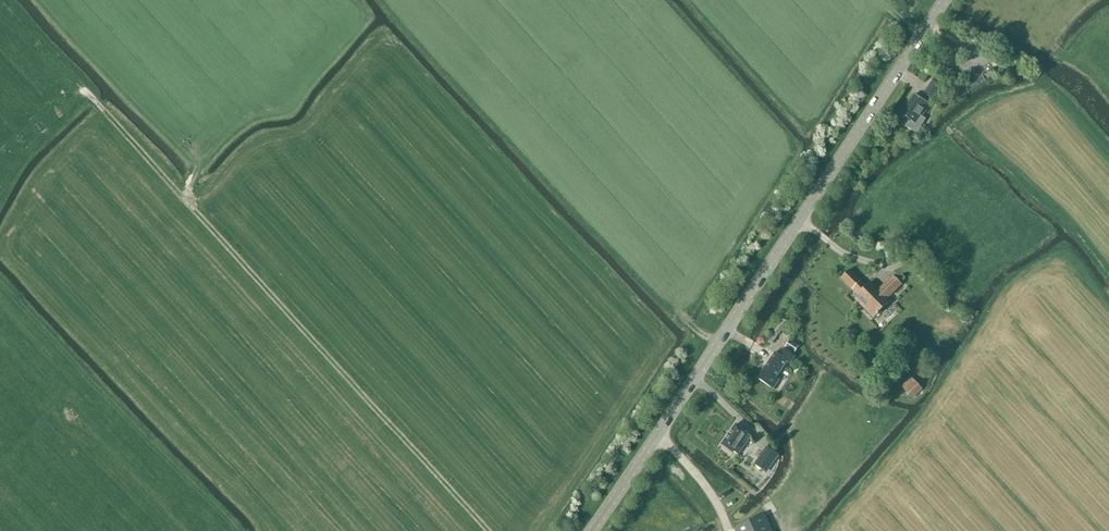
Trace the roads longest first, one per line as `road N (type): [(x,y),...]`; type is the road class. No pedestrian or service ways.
road 1 (tertiary): [(591,530),(945,0)]

